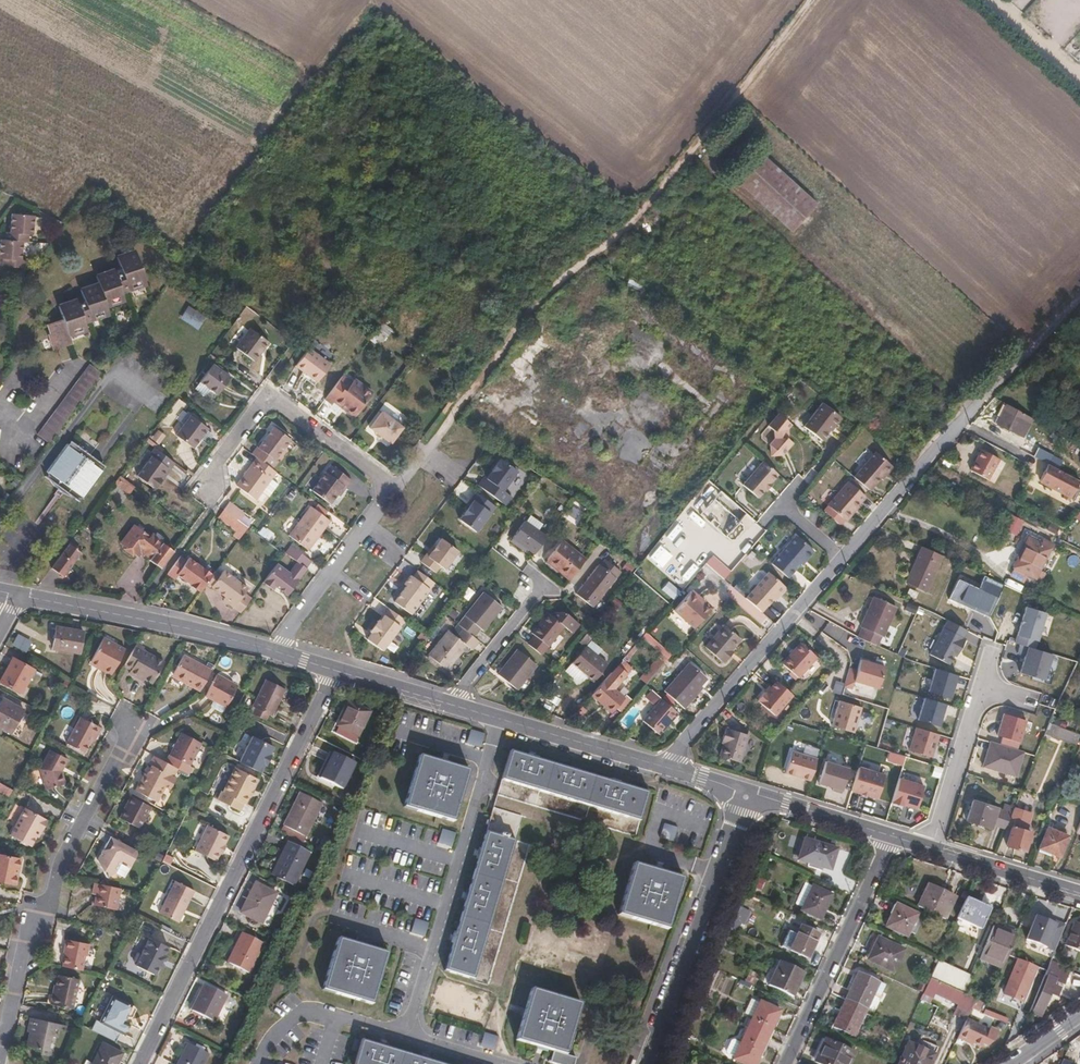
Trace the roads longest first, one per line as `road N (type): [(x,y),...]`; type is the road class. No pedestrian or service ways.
road 1 (track): [(424,449),(542,293),(640,210),(810,0)]
road 2 (residential): [(334,670),(139,1063)]
road 3 (residential): [(0,1051),(29,931),(54,900),(58,872),(134,723)]
road 4 (residential): [(1079,293),(847,556)]
road 5 (tertiary): [(747,793),(637,1063)]
road 6 (residential): [(392,493),(267,393),(212,471),(216,500)]
road 7 (residential): [(847,556),(667,769)]
road 8 (tertiary): [(273,651),(17,597)]
road 9 (residential): [(784,1063),(888,837)]
road 10 (tertiary): [(667,769),(451,705)]
road 11 (residential): [(273,651),(392,493)]
road 12 (residential): [(934,849),(982,685)]
road 13 (tertiary): [(1079,890),(934,849)]
road 14 (tertiary): [(888,837),(747,793)]
road 15 (residential): [(536,588),(451,705)]
road 16 (tertiary): [(451,705),(334,670)]

